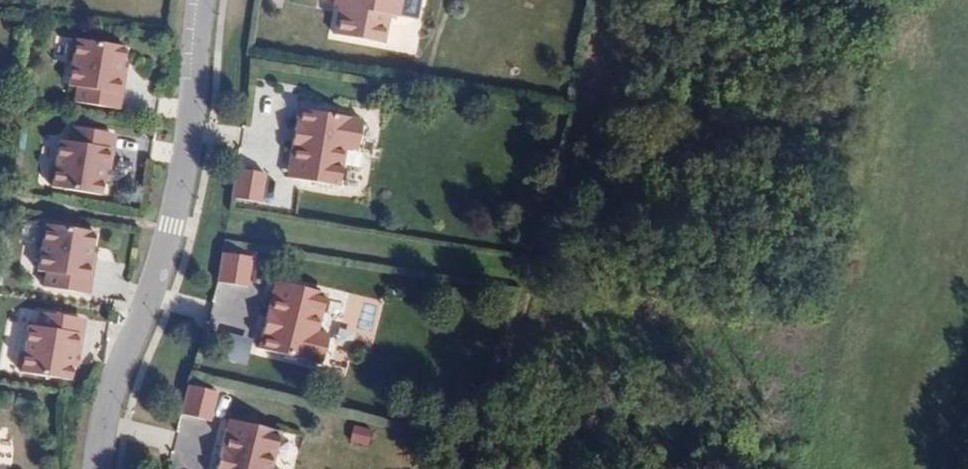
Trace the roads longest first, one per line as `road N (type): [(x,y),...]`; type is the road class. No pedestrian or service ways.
road 1 (residential): [(210,0),(196,141),(176,228),(107,421),(101,468)]

